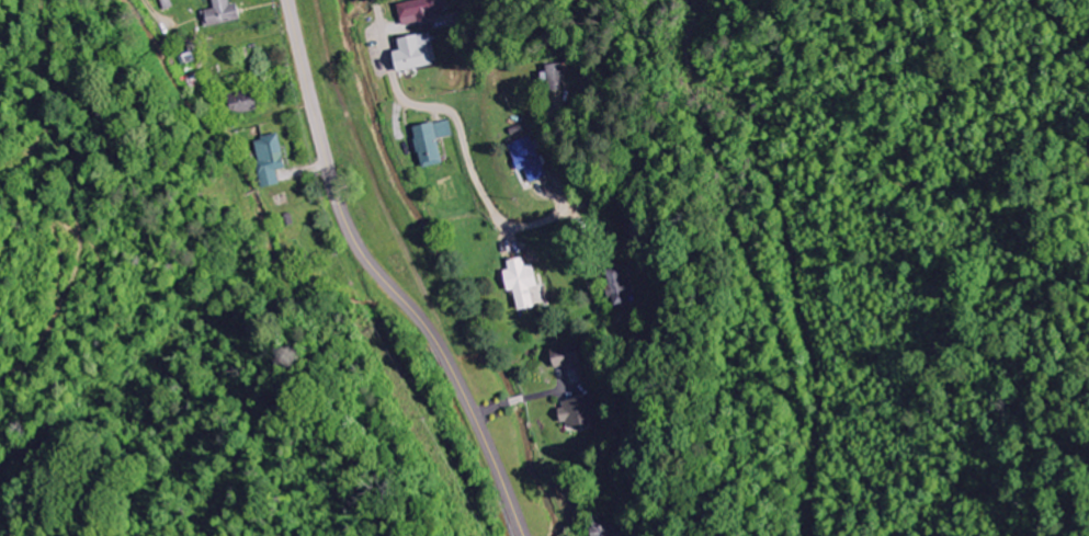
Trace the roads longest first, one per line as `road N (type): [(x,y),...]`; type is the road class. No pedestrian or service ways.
road 1 (tertiary): [(524,535),(447,353),(347,219),(290,0)]
road 2 (residential): [(556,216),(525,227),(499,218),(454,116),(399,94),(377,0)]

